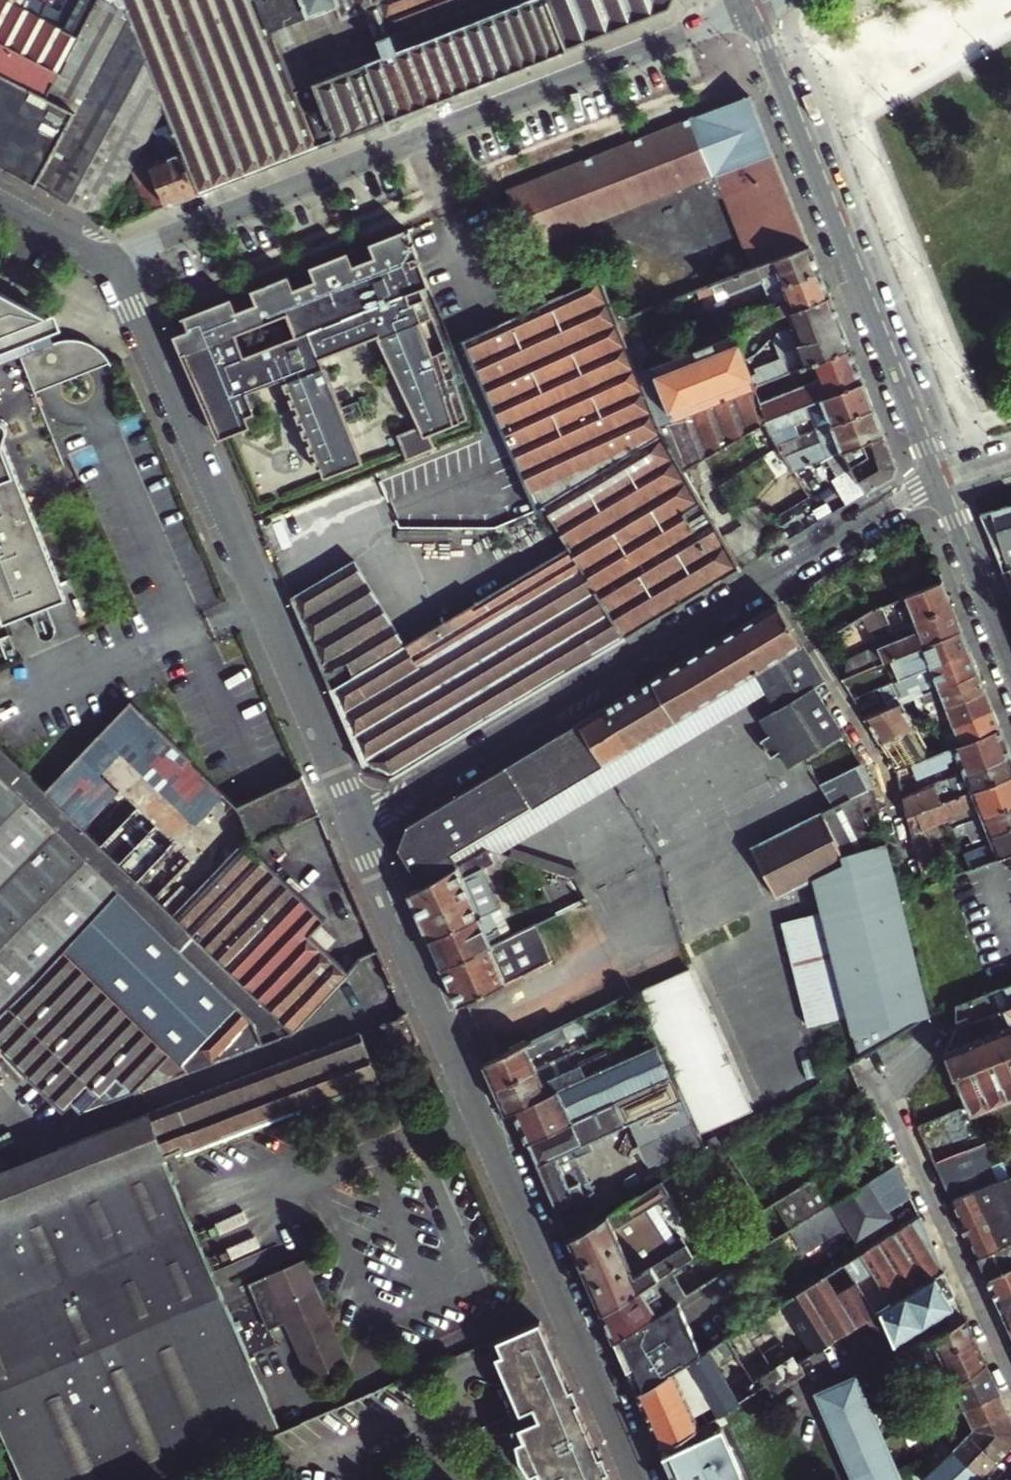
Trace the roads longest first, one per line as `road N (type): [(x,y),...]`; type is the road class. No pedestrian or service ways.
road 1 (residential): [(639,1479),(369,866),(357,823)]
road 2 (residential): [(115,261),(751,5)]
road 3 (residential): [(357,823),(939,476)]
road 4 (residential): [(357,823),(115,261)]
road 5 (tertiary): [(751,5),(939,476)]
road 6 (residential): [(1010,1364),(885,1096),(946,1025)]
road 7 (tertiary): [(939,476),(1010,654)]
road 8 (residential): [(115,261),(0,199)]

